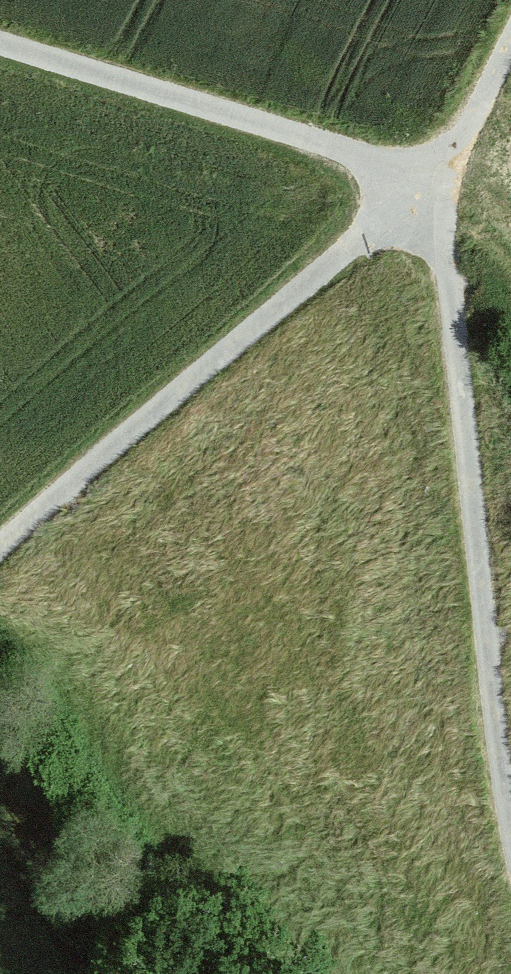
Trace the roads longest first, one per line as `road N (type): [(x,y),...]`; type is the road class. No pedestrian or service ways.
road 1 (track): [(0,562),(345,247),(421,193),(364,157),(0,44)]
road 2 (track): [(510,821),(448,281),(421,193),(510,43)]

